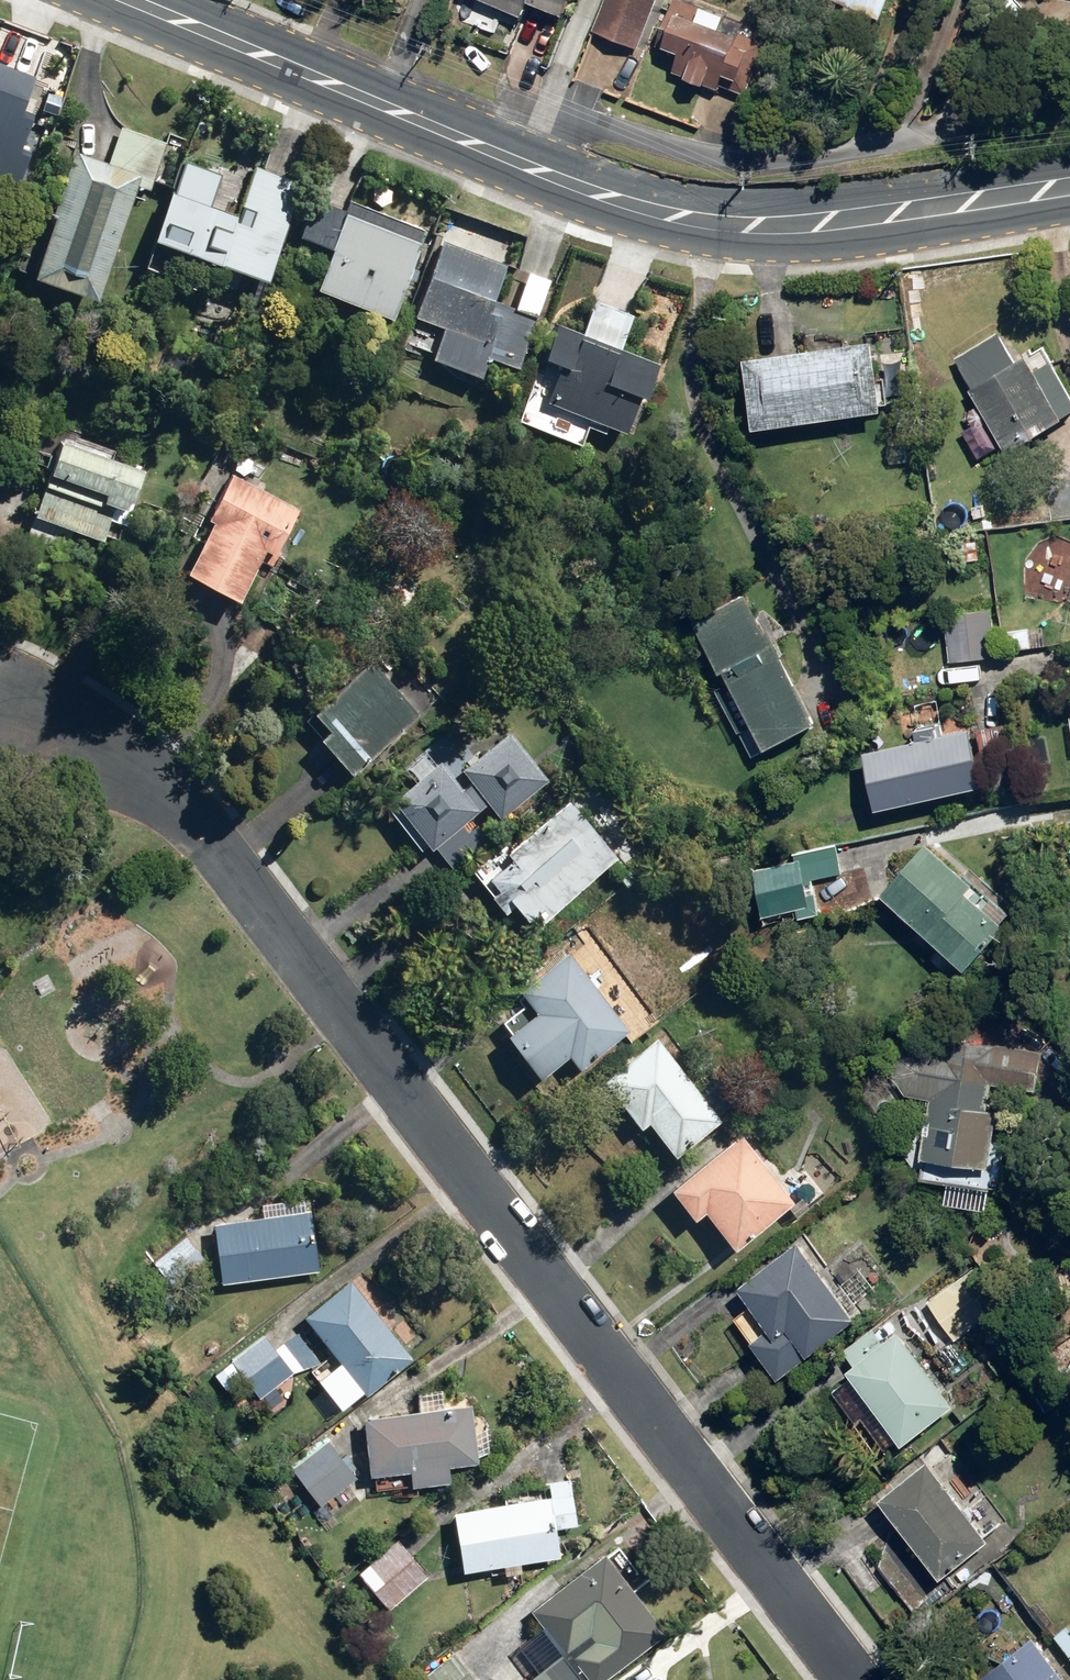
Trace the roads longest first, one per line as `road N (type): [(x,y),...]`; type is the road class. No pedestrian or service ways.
road 1 (residential): [(856,1679),(198,825),(126,772),(0,700)]
road 2 (tertiary): [(1069,186),(824,222),(755,225),(680,216),(530,168),(137,0)]

